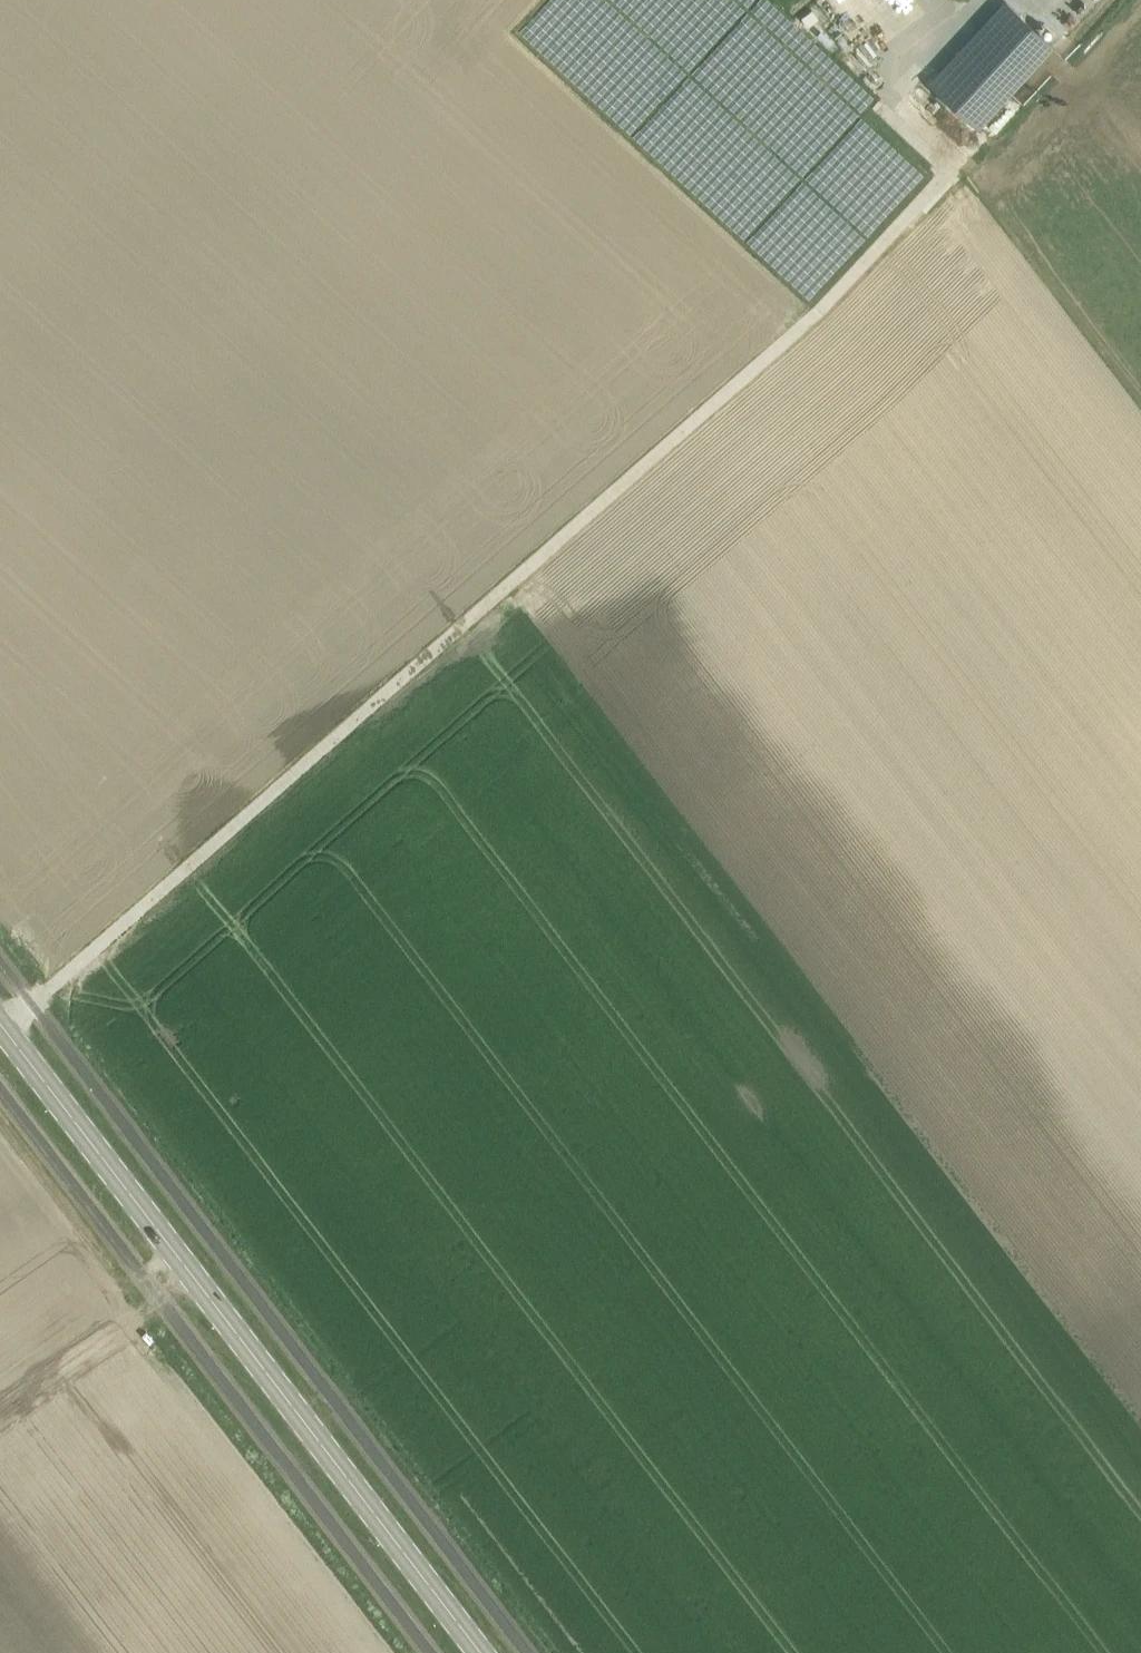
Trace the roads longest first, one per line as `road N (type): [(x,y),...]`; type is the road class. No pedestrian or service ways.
road 1 (secondary): [(483,1652),(0,1023)]

